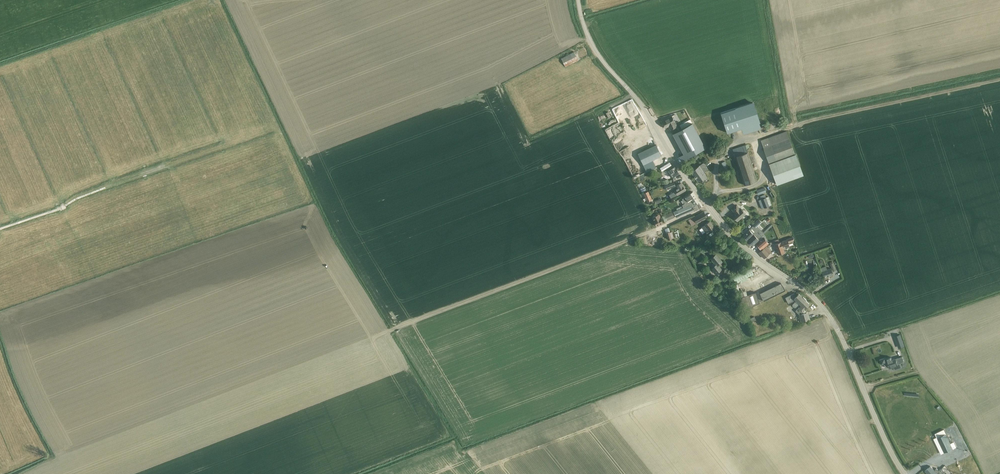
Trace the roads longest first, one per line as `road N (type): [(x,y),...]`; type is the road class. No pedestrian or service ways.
road 1 (tertiary): [(905,473),(836,327),(817,301),(729,233),(598,55),(578,0)]
road 2 (track): [(999,79),(760,136)]

